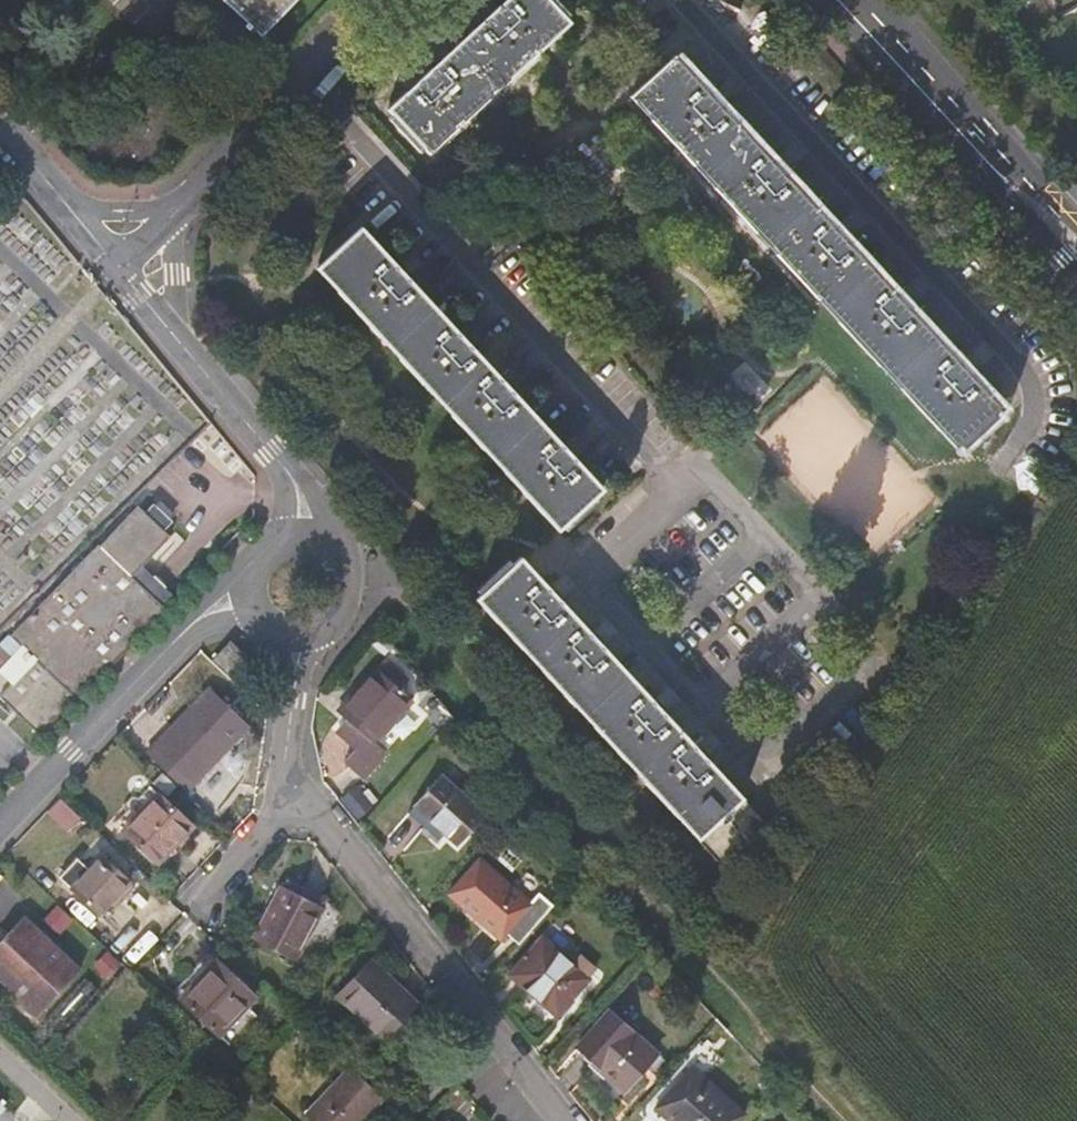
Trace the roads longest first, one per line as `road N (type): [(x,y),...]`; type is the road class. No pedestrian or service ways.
road 1 (track): [(849,1120),(527,765),(387,592),(328,588)]
road 2 (residential): [(695,479),(714,481),(861,639),(867,658),(767,758),(752,757),(737,744),(598,588),(606,558)]
road 3 (residential): [(302,68),(668,477),(695,479)]
road 4 (residential): [(561,1120),(289,788)]
road 5 (residential): [(273,592),(191,628),(0,834)]
road 6 (residential): [(302,565),(302,507),(271,455),(107,268)]
road 7 (residential): [(107,268),(302,68)]
road 8 (secondary): [(996,159),(849,0)]
road 9 (residential): [(107,268),(0,123)]
road 10 (residential): [(289,788),(301,619)]
road 11 (residential): [(192,899),(289,788)]
road 12 (secondary): [(996,159),(1002,189),(1076,271)]

